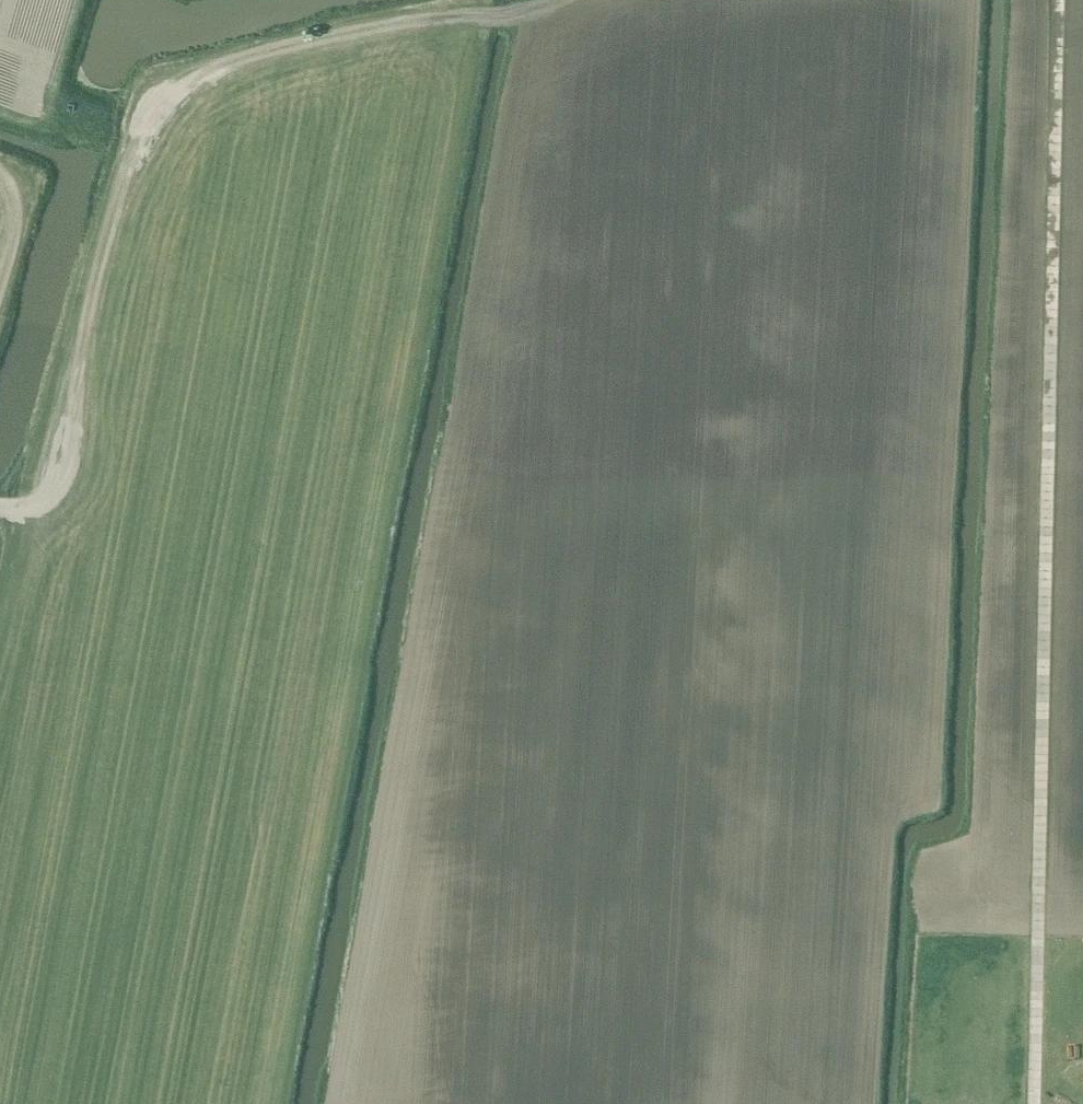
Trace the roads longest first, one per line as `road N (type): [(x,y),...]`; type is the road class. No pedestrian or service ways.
road 1 (track): [(1036,1103),(1059,0)]

